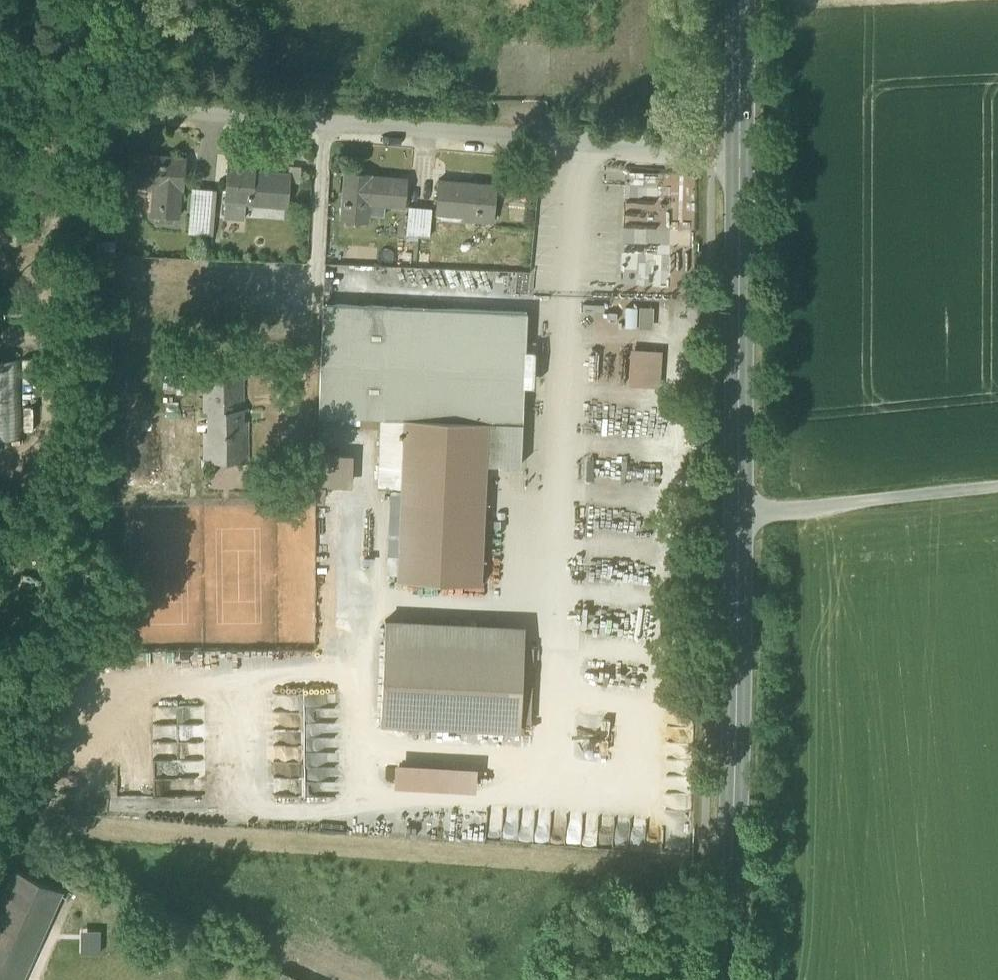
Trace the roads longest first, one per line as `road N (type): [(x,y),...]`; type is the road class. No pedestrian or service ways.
road 1 (primary): [(744,156),(734,893),(723,979)]
road 2 (residential): [(90,106),(744,156)]
road 3 (track): [(738,513),(997,487)]
road 4 (primary): [(744,0),(744,156)]

